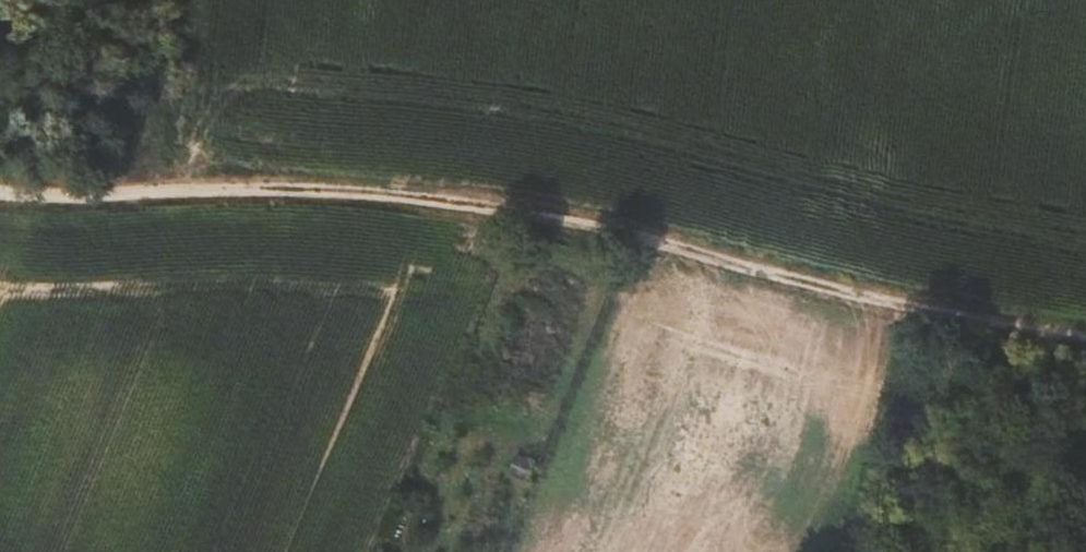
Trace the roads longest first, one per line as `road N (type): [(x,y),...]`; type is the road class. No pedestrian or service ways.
road 1 (track): [(1085,337),(924,313),(563,220),(456,203),(211,189),(0,194)]

